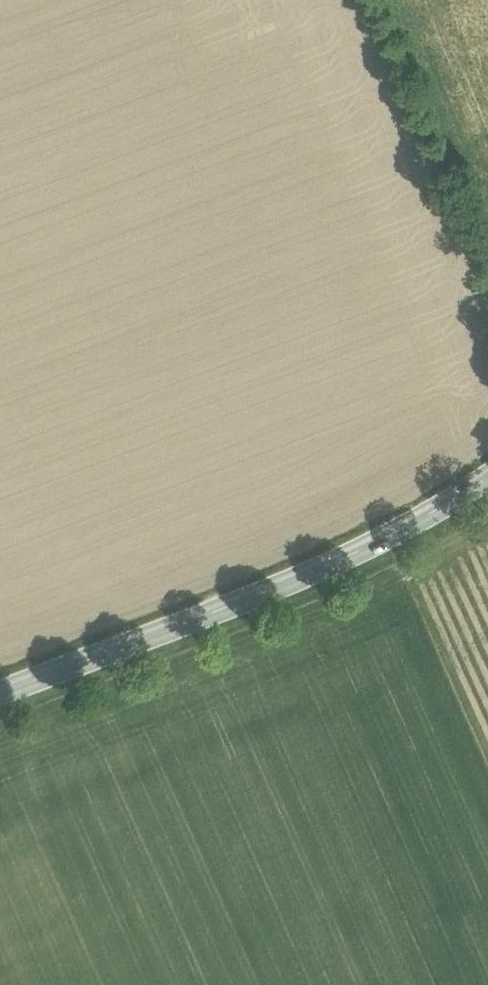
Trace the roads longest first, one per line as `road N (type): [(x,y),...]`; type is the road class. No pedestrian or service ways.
road 1 (secondary): [(0,693),(264,594),(400,533),(487,480)]

